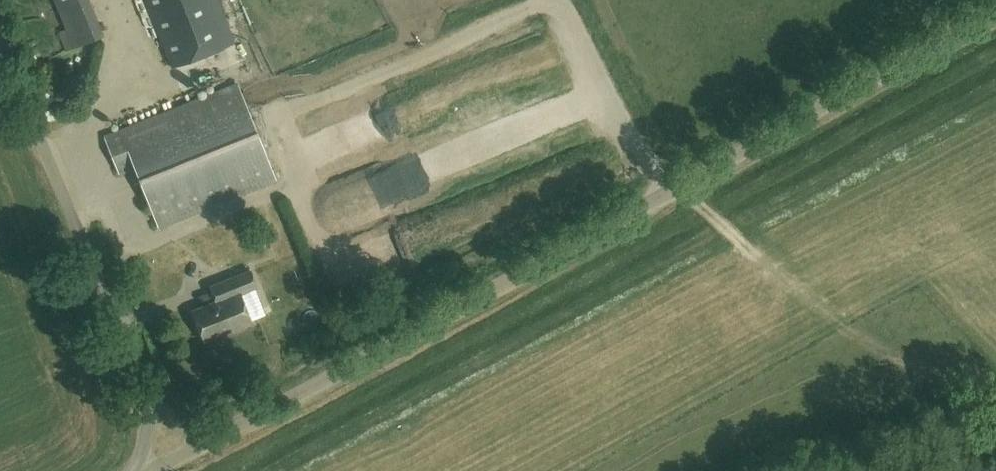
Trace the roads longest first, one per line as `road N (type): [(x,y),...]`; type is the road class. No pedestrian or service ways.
road 1 (unclassified): [(214,437),(995,23)]
road 2 (unclassified): [(149,406),(0,37)]
road 3 (track): [(995,391),(880,353),(817,310),(683,189)]

